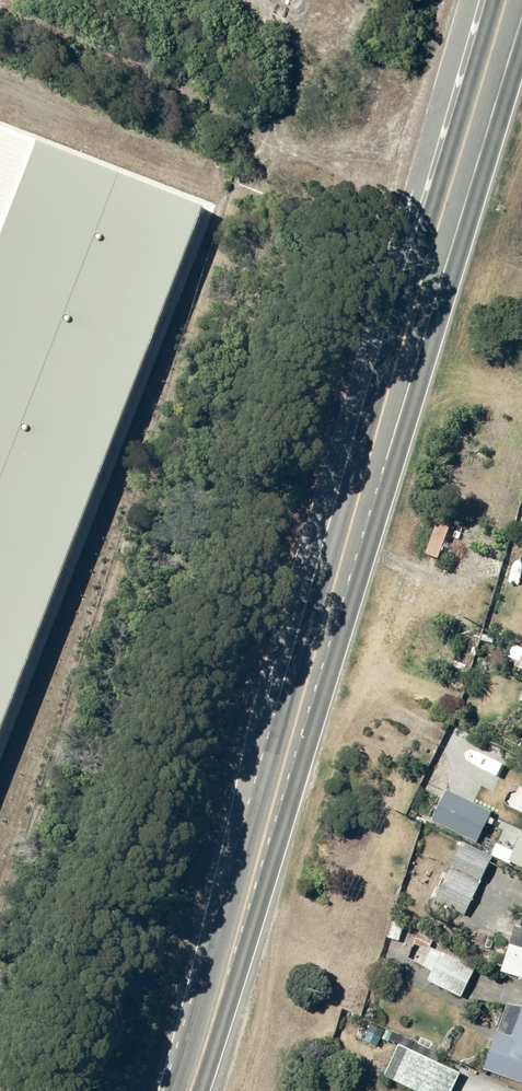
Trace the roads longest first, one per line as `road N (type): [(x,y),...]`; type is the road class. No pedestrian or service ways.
road 1 (trunk): [(383,0),(209,613),(54,1090)]
road 2 (trunk): [(190,1090),(504,0)]
road 3 (track): [(0,11),(273,137)]

